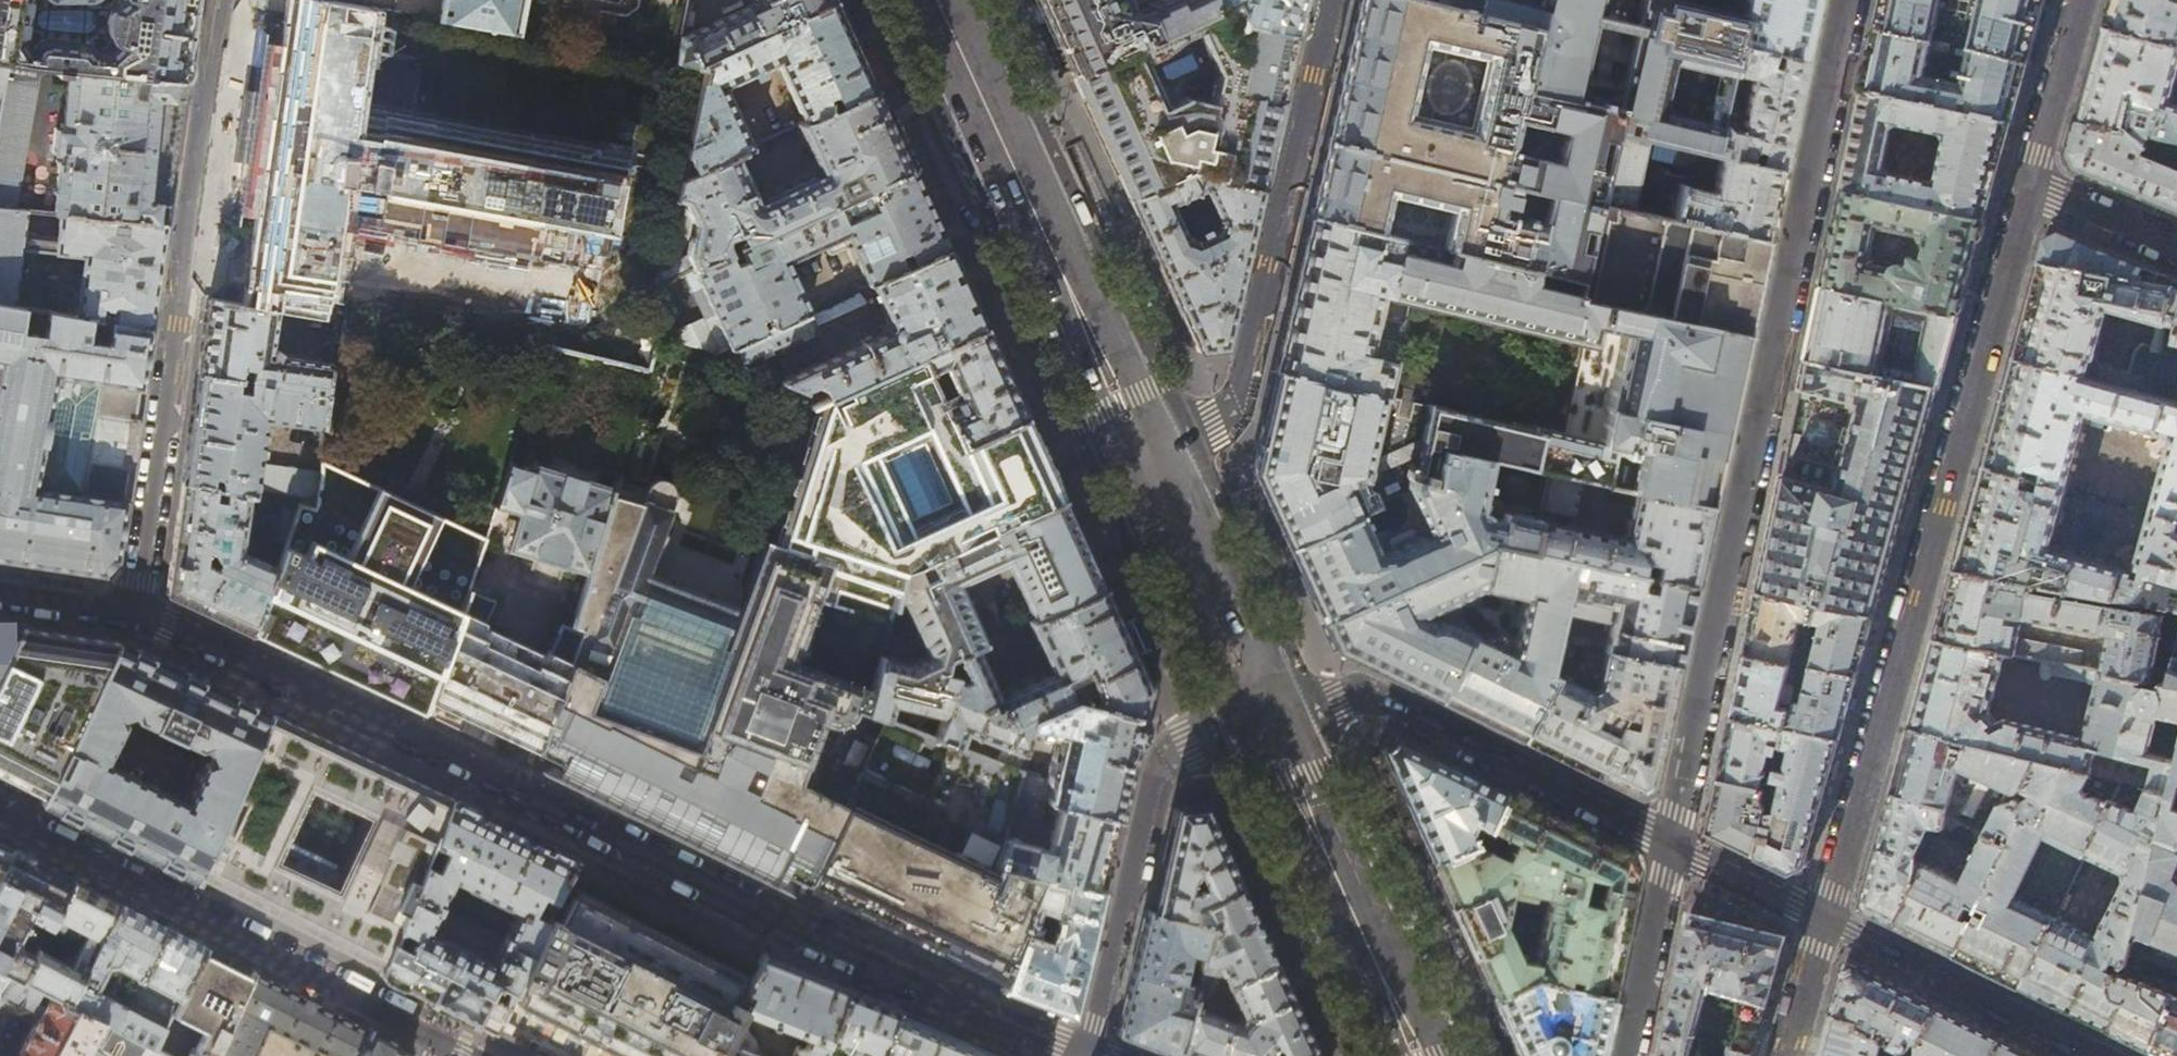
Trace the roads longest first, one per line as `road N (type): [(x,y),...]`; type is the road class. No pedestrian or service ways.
road 1 (residential): [(130,611),(500,779),(791,926),(1083,1050)]
road 2 (tertiary): [(1848,0),(1669,846)]
road 3 (residential): [(1824,917),(2028,185)]
road 4 (residential): [(223,0),(130,611)]
road 5 (residential): [(1330,0),(1233,413),(1145,457)]
road 6 (primary): [(1145,457),(937,0)]
road 7 (residential): [(440,1039),(0,813)]
road 8 (residential): [(1669,846),(1366,692),(1266,715)]
road 9 (residential): [(1083,1050),(1157,775),(1191,746),(1266,715)]
road 10 (primary): [(1266,715),(1421,1055)]
road 11 (residential): [(2099,1055),(1824,917)]
road 12 (primary): [(1266,715),(1145,457)]
road 13 (tertiary): [(1669,846),(1625,1055)]
road 14 (residential): [(2028,185),(2079,0)]
road 15 (residential): [(1824,917),(1669,846)]
road 16 (residential): [(2176,247),(2028,185)]
road 17 (residential): [(1789,1055),(1824,917)]
road 18 (residential): [(0,592),(130,611)]

